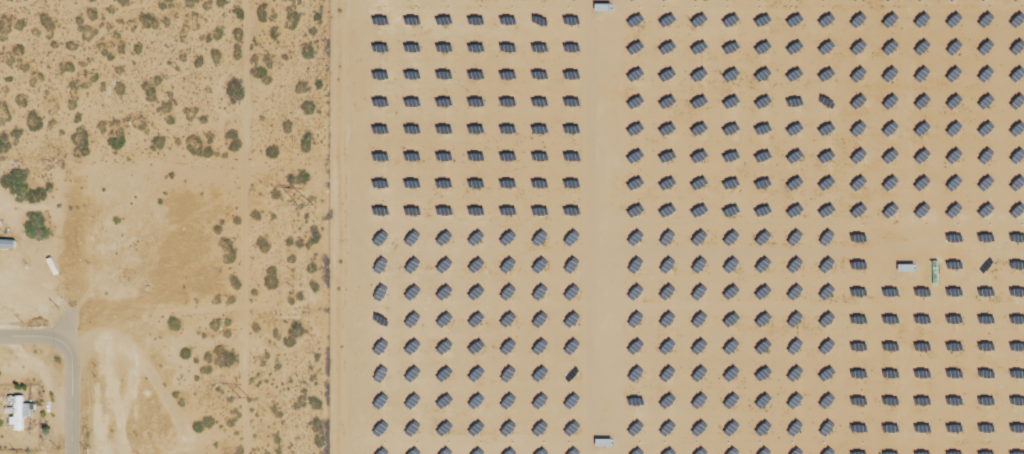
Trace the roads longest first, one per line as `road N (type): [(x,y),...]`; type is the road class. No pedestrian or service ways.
road 1 (residential): [(72,453),(73,365),(58,339)]

